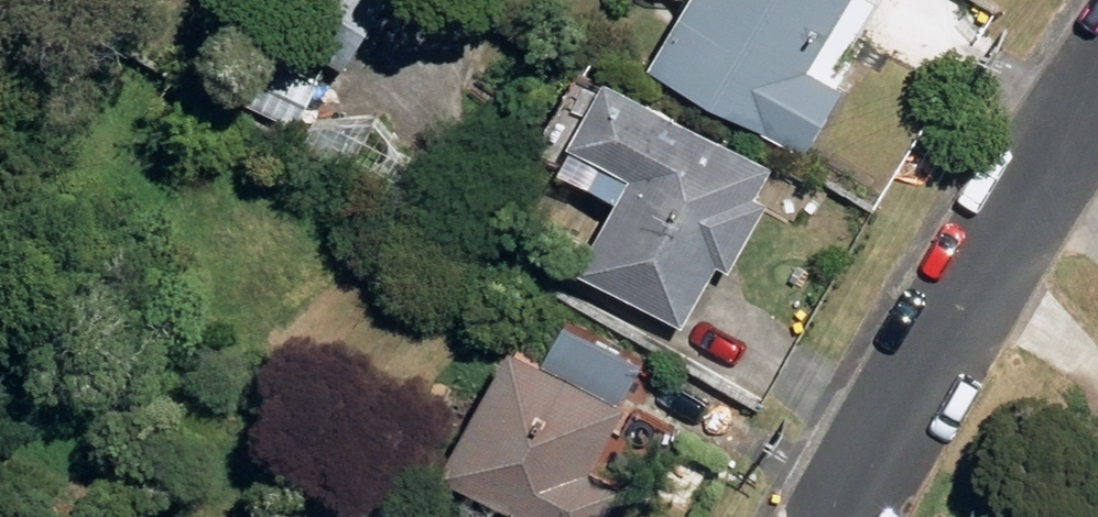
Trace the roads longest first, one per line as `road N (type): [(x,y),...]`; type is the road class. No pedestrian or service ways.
road 1 (residential): [(1097,80),(1064,125),(844,516)]

